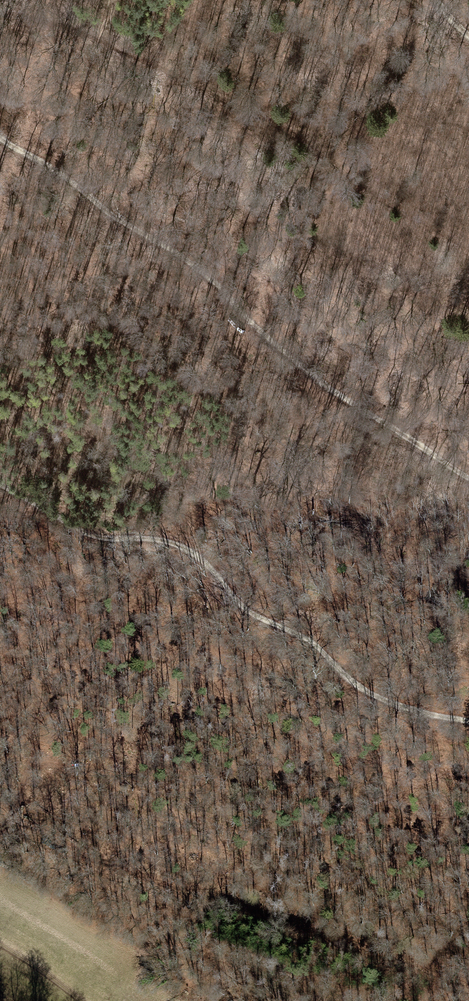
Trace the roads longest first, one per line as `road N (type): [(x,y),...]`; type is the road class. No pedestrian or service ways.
road 1 (track): [(468,722),(426,715),(346,683),(318,647),(251,613),(185,547),(83,535),(54,509),(0,485)]
road 2 (track): [(0,139),(223,287),(277,351),(347,400)]
road 3 (track): [(468,475),(347,400)]

